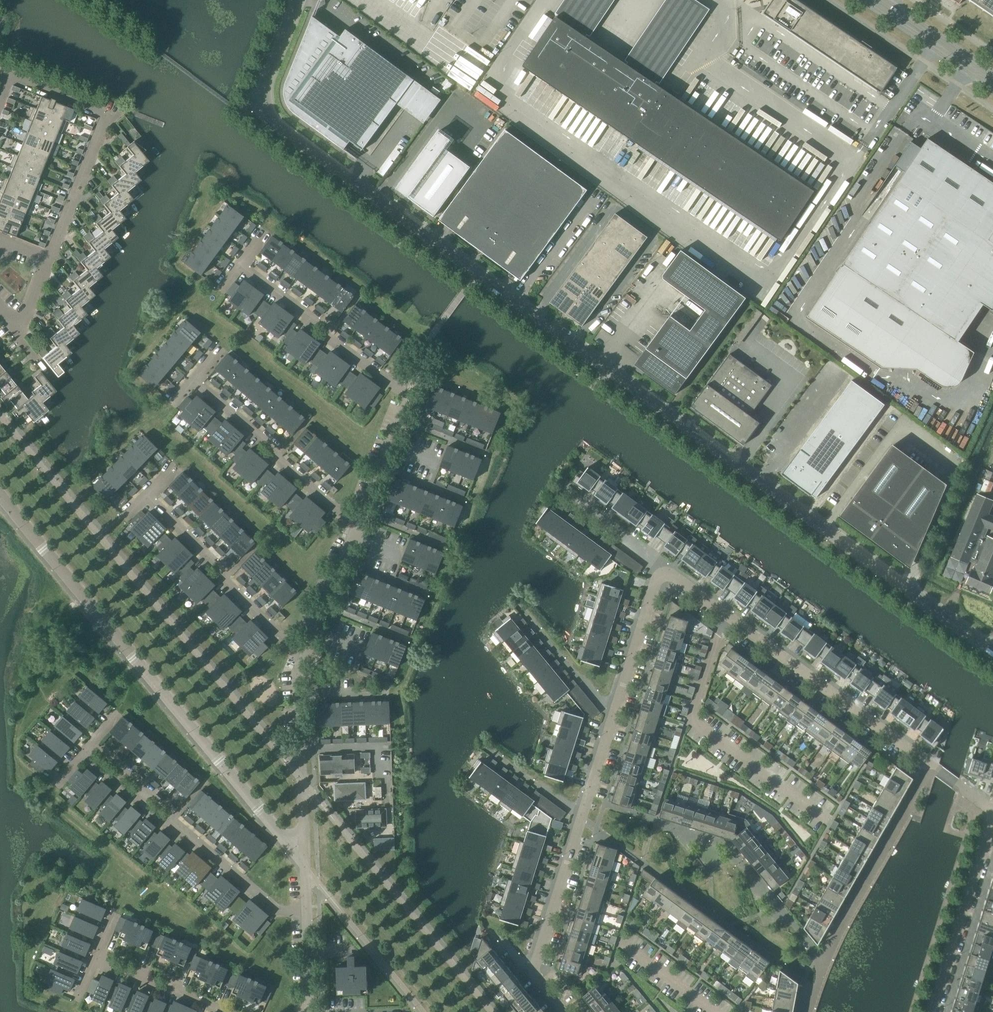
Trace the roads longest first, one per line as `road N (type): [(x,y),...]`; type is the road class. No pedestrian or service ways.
road 1 (residential): [(992,649),(281,128),(267,108),(268,85),(301,0)]
road 2 (unclassified): [(0,495),(308,872)]
road 3 (residential): [(663,574),(929,765)]
road 4 (residential): [(83,751),(275,909),(309,910)]
road 5 (residential): [(929,765),(824,960),(806,1011)]
road 6 (residential): [(149,494),(307,652)]
road 7 (residential): [(196,379),(268,442),(276,460),(359,524)]
road 8 (residential): [(408,396),(241,265)]
road 9 (residential): [(992,823),(935,1011)]
road 10 (residential): [(581,818),(534,964)]
road 11 (residential): [(51,256),(104,116)]
road 12 (residential): [(663,574),(613,714)]
road 13 (tertiary): [(992,82),(872,0)]
road 14 (residential): [(613,714),(522,605)]
road 15 (residential): [(95,961),(225,1011)]
road 16 (residential): [(563,490),(663,574)]
road 17 (residential): [(308,872),(304,749)]
road 18 (residential): [(304,749),(383,747),(384,790)]
road 19 (residential): [(104,116),(16,77),(0,93)]

